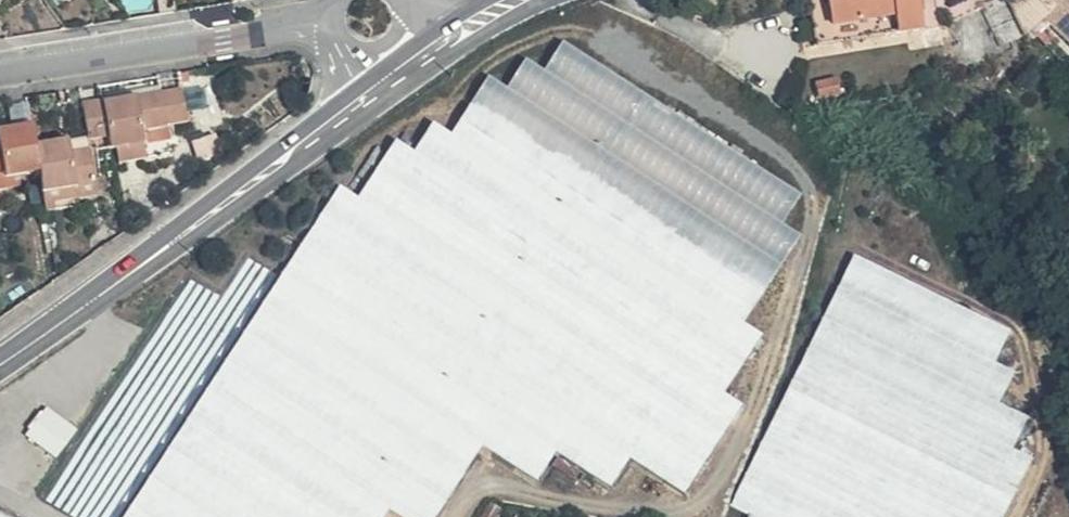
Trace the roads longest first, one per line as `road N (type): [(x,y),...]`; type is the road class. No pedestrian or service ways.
road 1 (secondary): [(376,90),(0,365)]
road 2 (unclassified): [(335,20),(0,70)]

